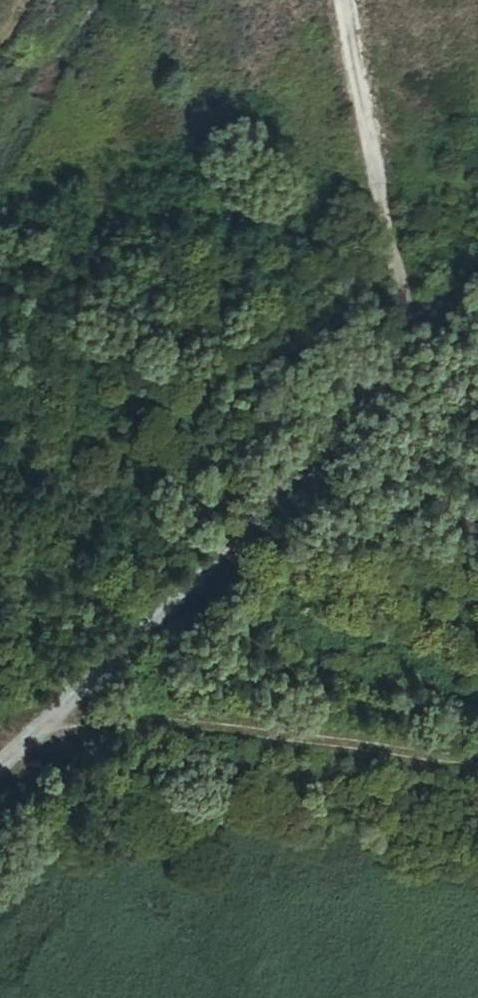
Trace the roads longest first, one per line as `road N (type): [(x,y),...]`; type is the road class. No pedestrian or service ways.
road 1 (track): [(40,735),(396,387),(401,324),(346,0)]
road 2 (track): [(40,735),(178,720),(477,752)]
road 3 (track): [(396,387),(477,296)]

